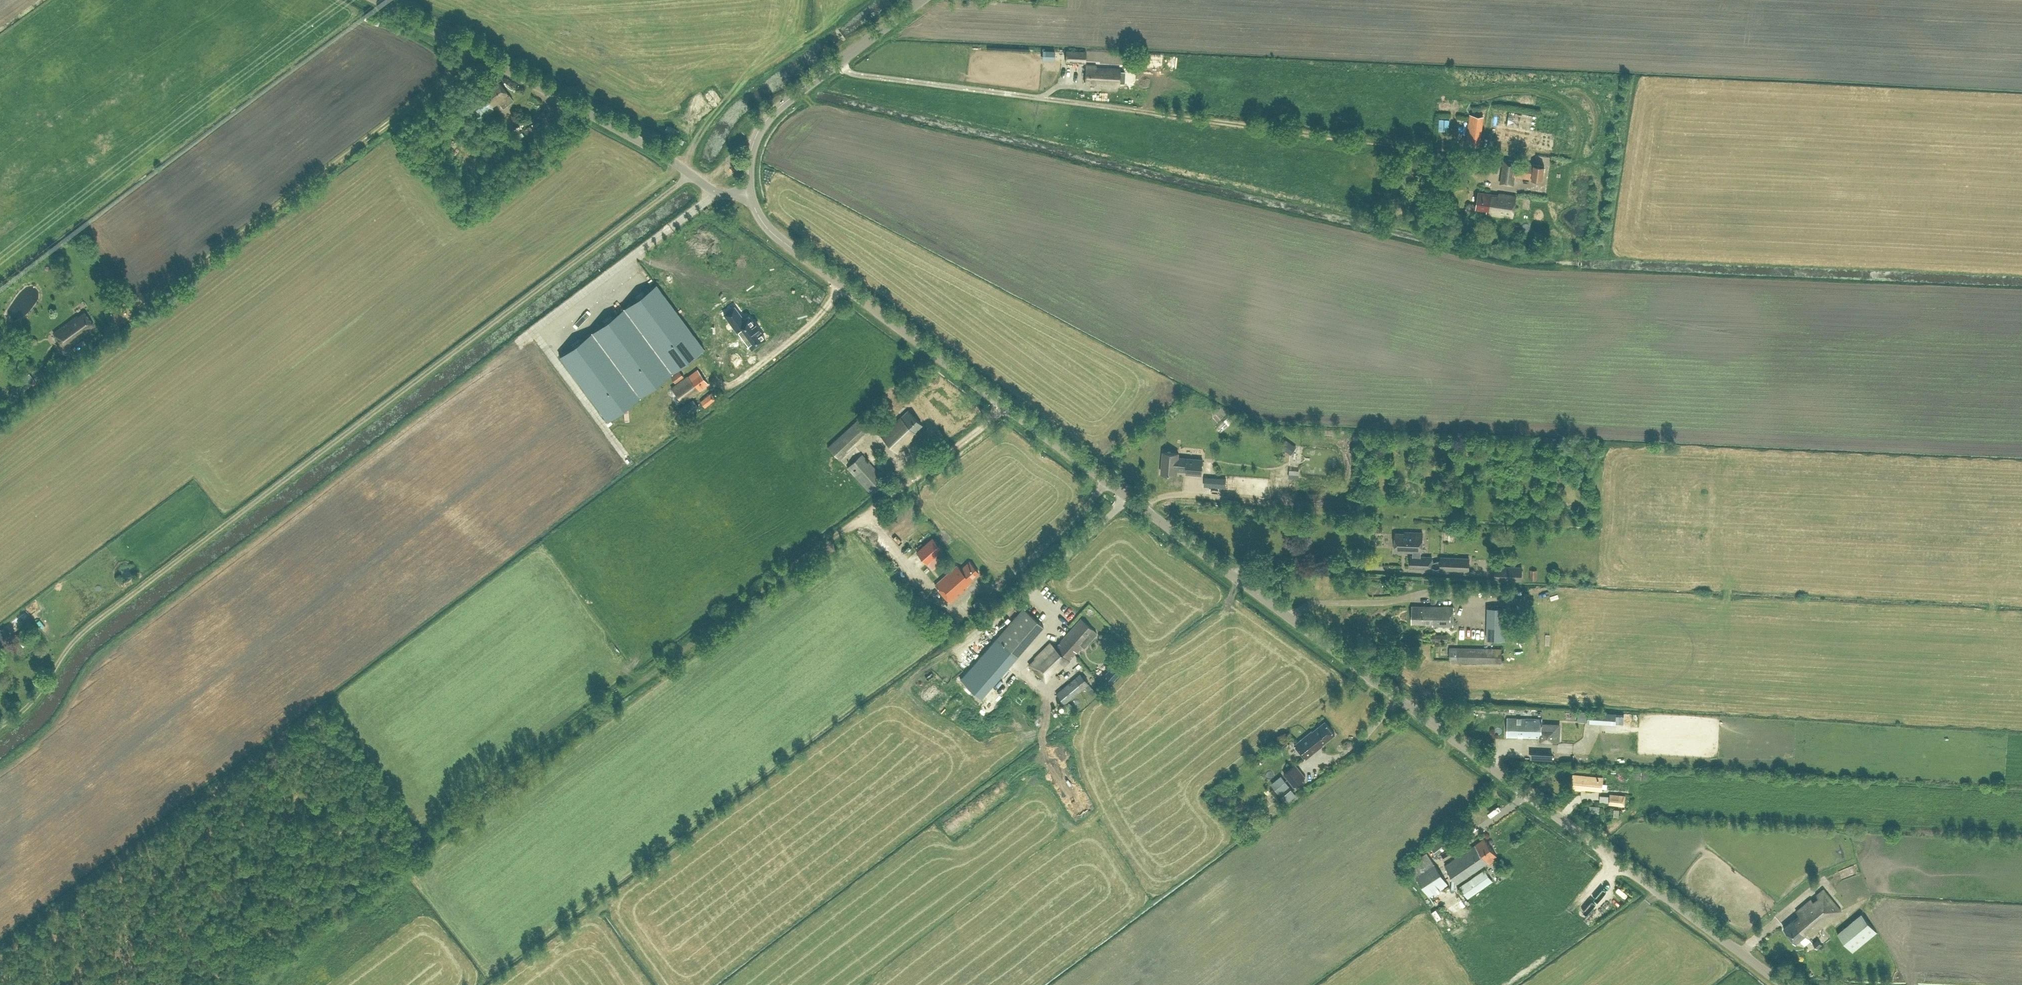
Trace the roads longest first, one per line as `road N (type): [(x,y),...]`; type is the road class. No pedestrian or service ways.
road 1 (tertiary): [(1785,984),(773,235),(751,194)]
road 2 (track): [(1010,405),(637,681)]
road 3 (unclassified): [(751,194),(714,190),(647,144),(471,50)]
road 4 (tertiary): [(751,194),(750,155),(764,121),(920,0)]

